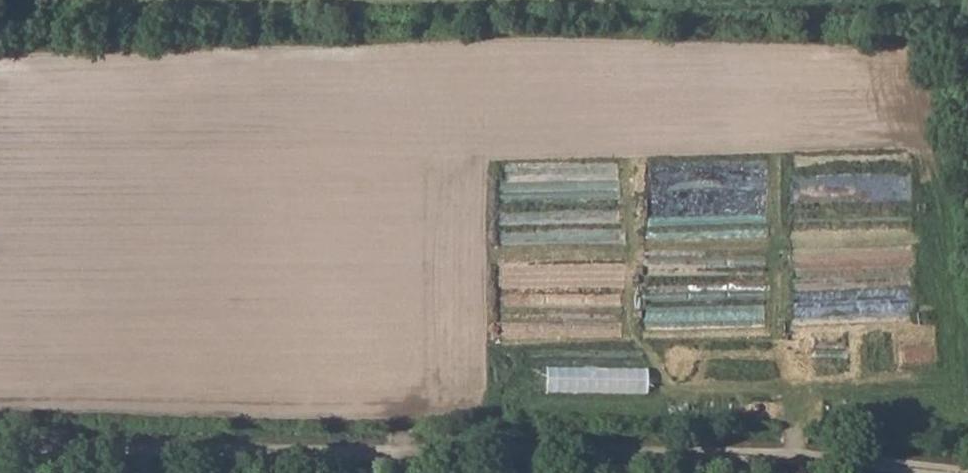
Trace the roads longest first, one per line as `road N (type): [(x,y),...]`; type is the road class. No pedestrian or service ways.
road 1 (unclassified): [(0,449),(747,456),(959,472)]

